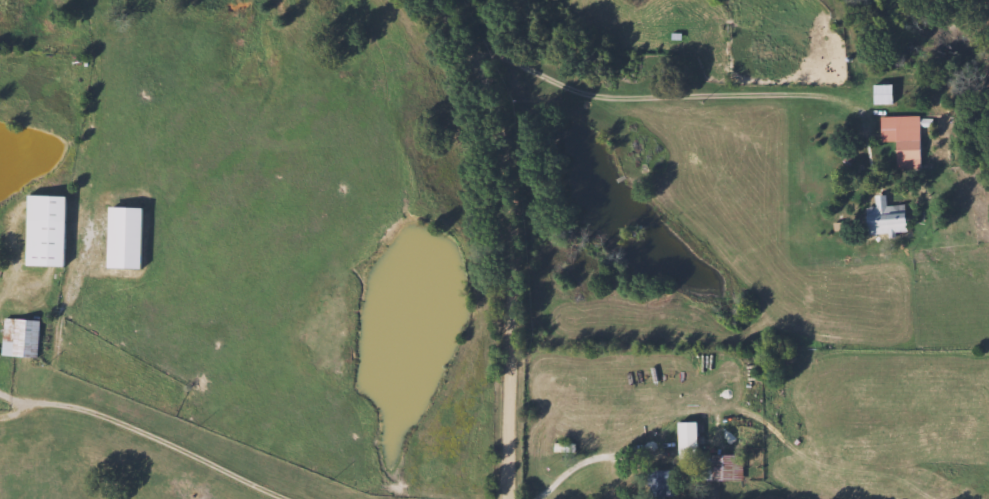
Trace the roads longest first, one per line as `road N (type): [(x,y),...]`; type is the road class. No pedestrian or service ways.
road 1 (residential): [(438,0),(476,62),(504,159),(510,498)]
road 2 (residential): [(444,10),(130,19),(125,0)]
road 3 (residential): [(0,420),(85,409),(108,415),(284,498)]

